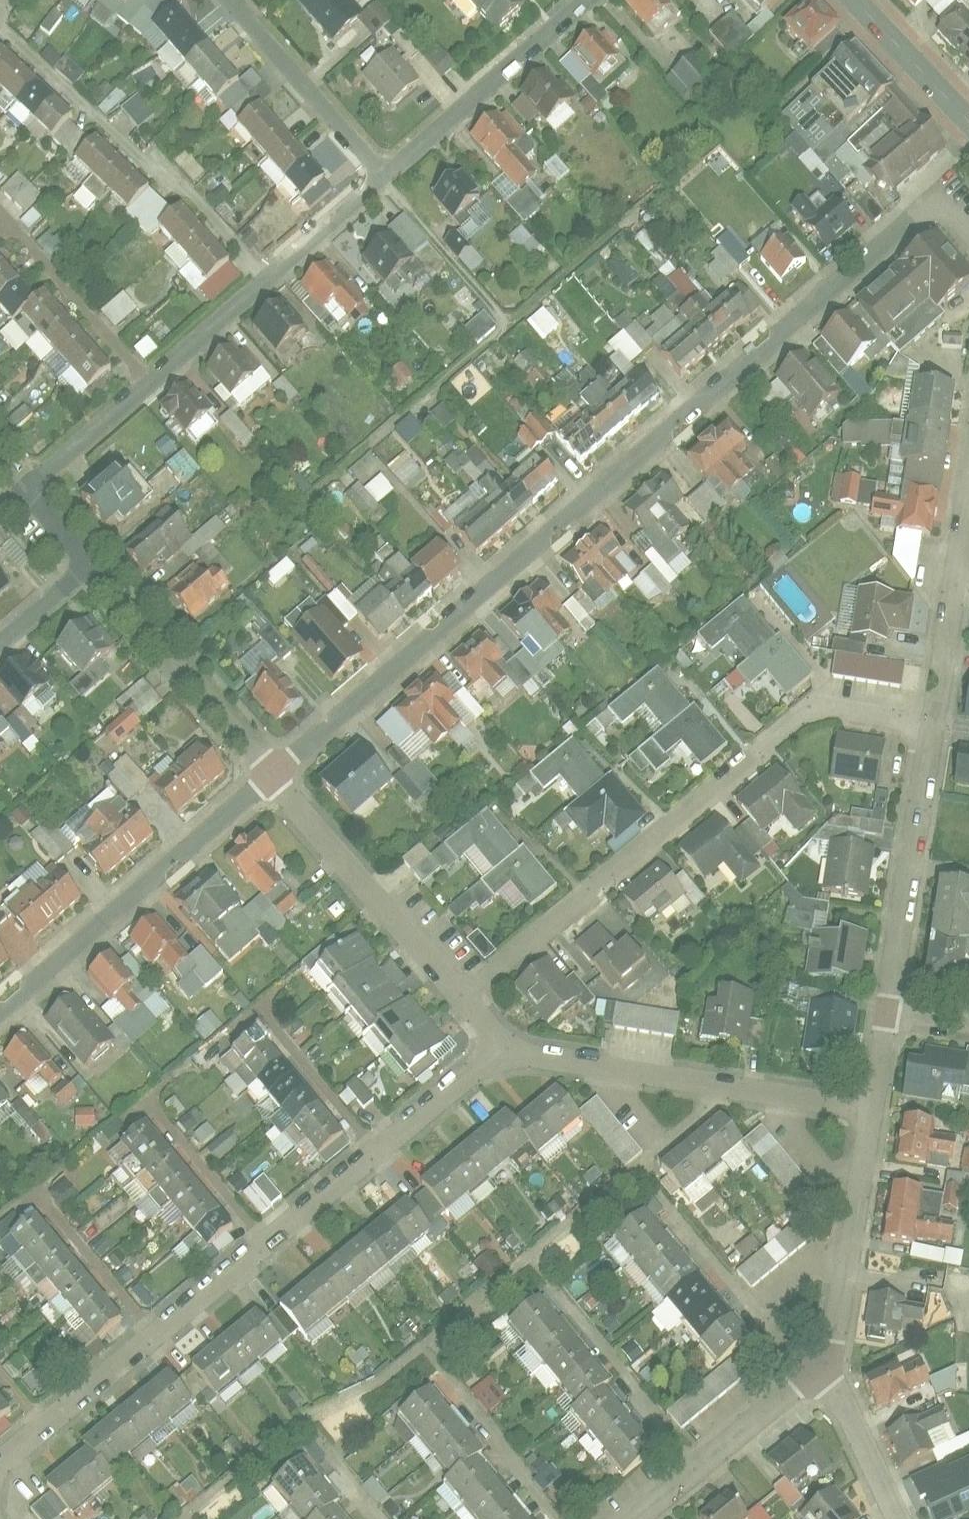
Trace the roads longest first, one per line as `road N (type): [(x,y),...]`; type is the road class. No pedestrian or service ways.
road 1 (residential): [(968,226),(947,204),(893,229),(275,771)]
road 2 (residential): [(469,996),(805,717),(851,711),(935,723)]
road 3 (residential): [(264,1243),(144,1102),(257,1009),(376,1151)]
road 4 (residential): [(506,1041),(545,1057),(874,1107)]
road 5 (residential): [(275,771),(0,1011)]
road 6 (residential): [(0,49),(128,139),(271,280)]
road 7 (residential): [(935,723),(888,1019)]
road 8 (residential): [(275,771),(469,996)]
road 9 (residential): [(92,563),(275,771)]
road 10 (residential): [(392,174),(591,0)]
road 11 (residential): [(832,1357),(635,1518)]
road 12 (residential): [(874,1107),(832,1357)]
road 13 (residential): [(968,475),(935,723)]
road 14 (residential): [(236,0),(392,174)]
road 15 (residential): [(0,1228),(34,1199),(152,1336)]
road 16 (residential): [(144,389),(0,218)]
road 17 (residential): [(832,1357),(899,1518)]
road 18 (residential): [(376,1151),(506,1041)]
road 19 (residential): [(144,389),(271,280)]
road 20 (residential): [(271,280),(392,174)]
road 21 (tertiary): [(968,113),(860,0)]
road 22 (residential): [(30,489),(144,389)]
road 23 (residential): [(152,1336),(264,1243)]
road 24 (residential): [(264,1243),(376,1151)]
road 25 (residential): [(44,1424),(152,1336)]
road 26 (residential): [(0,643),(92,563)]

